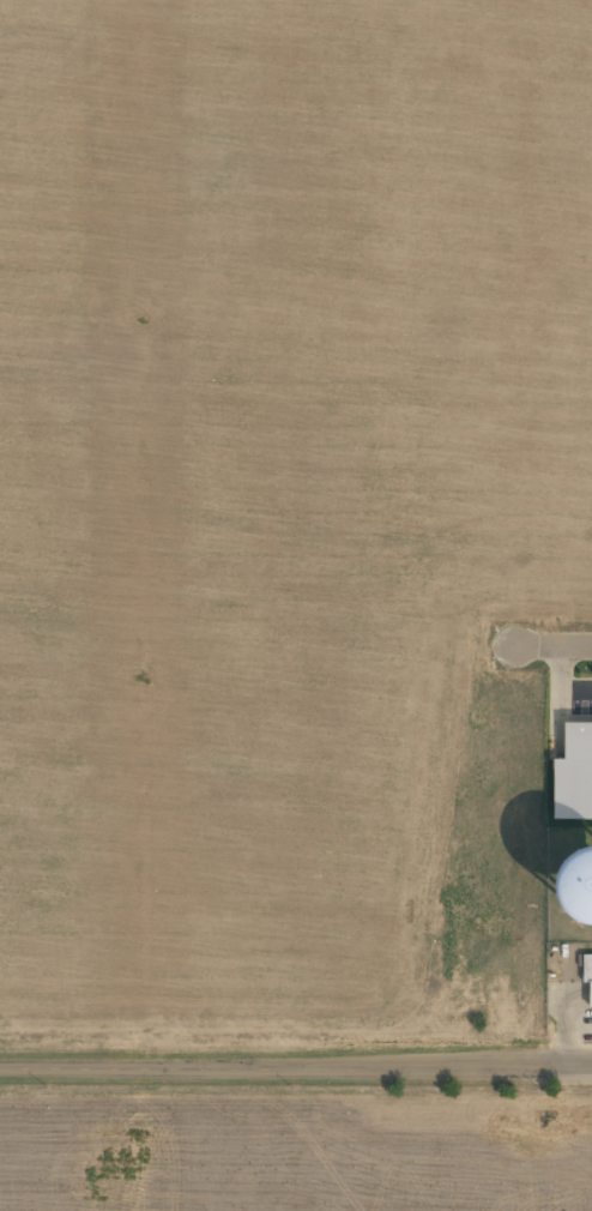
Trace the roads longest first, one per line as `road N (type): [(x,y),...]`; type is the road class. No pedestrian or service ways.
road 1 (residential): [(0,1064),(591,1063)]

